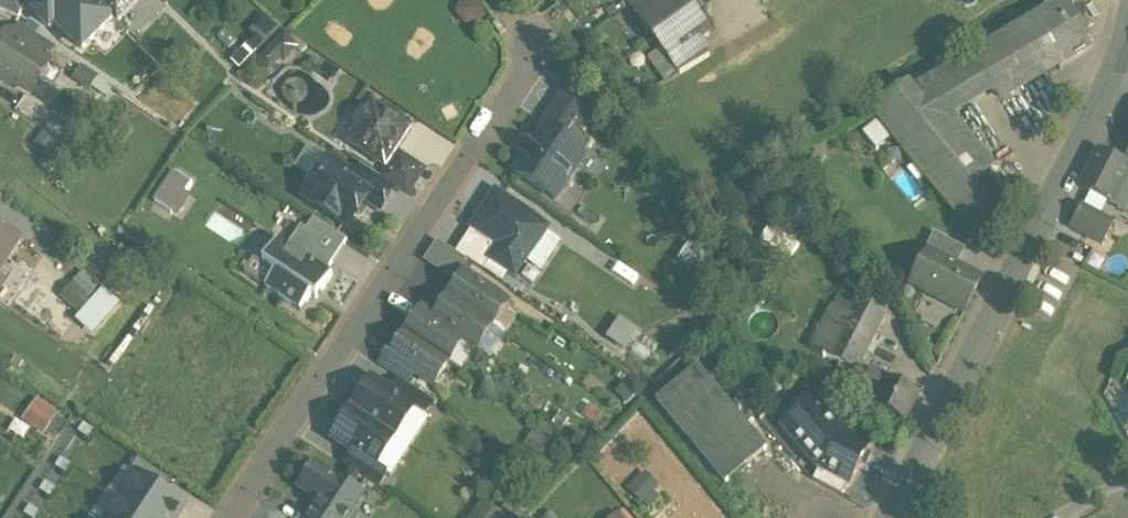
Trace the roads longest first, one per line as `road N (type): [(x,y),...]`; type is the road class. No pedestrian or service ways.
road 1 (residential): [(237,517),(535,59)]
road 2 (tertiary): [(882,517),(1127,29)]

